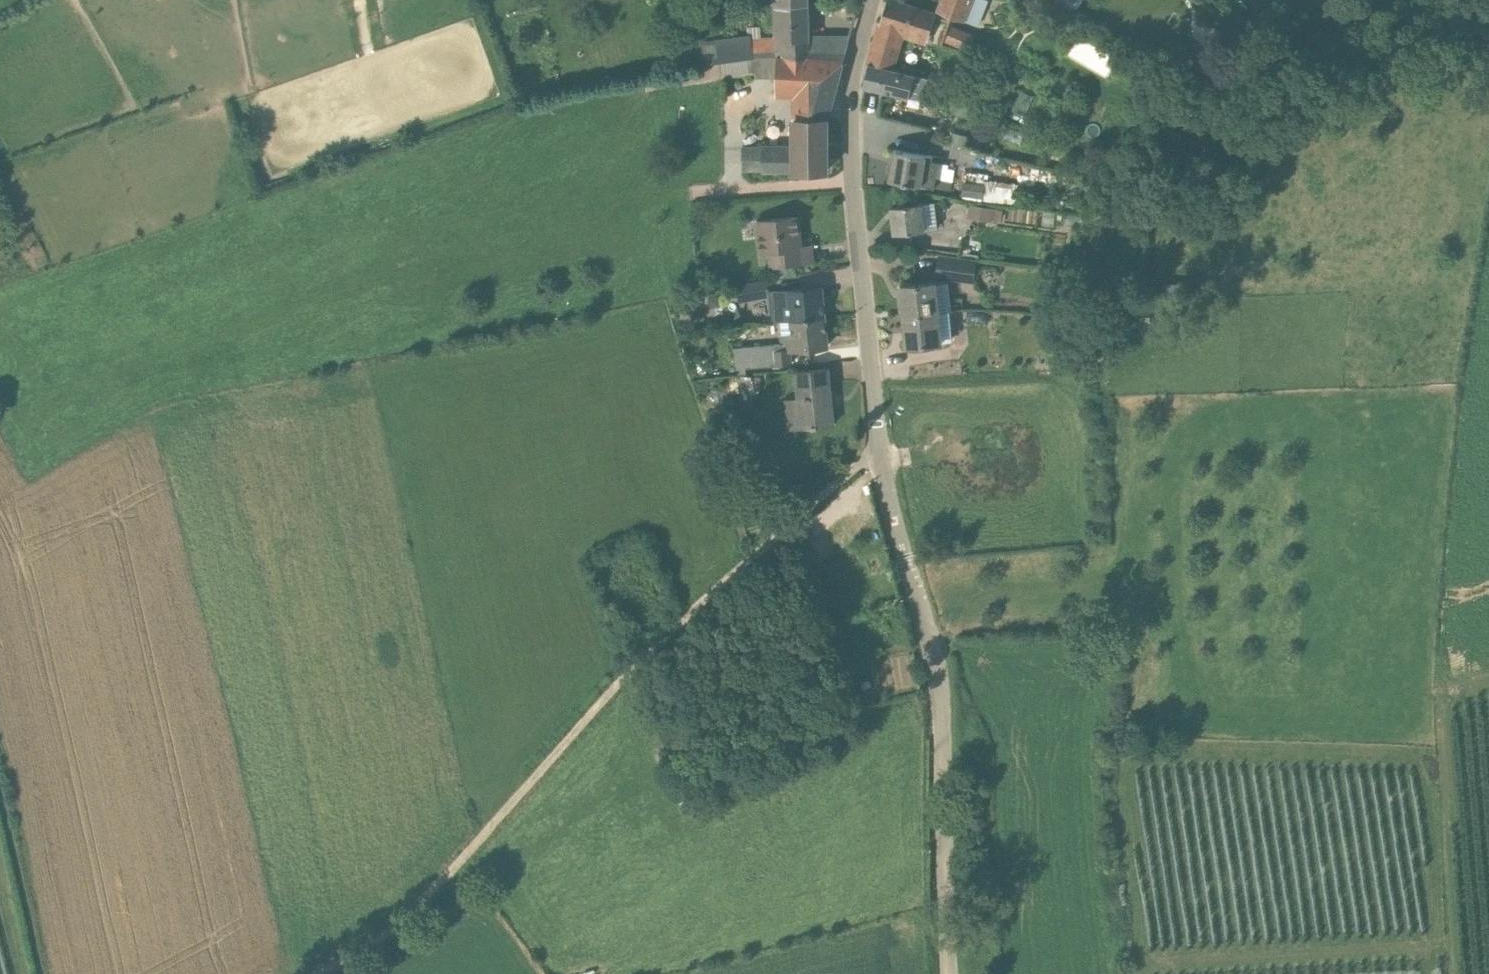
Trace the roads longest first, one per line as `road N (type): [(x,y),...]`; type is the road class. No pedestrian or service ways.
road 1 (unclassified): [(481,841),(684,620),(880,449)]
road 2 (unclassified): [(949,973),(936,675),(880,449)]
road 3 (unclassified): [(880,449),(850,124),(853,69),(872,0)]
road 4 (track): [(329,973),(395,935),(481,841)]

